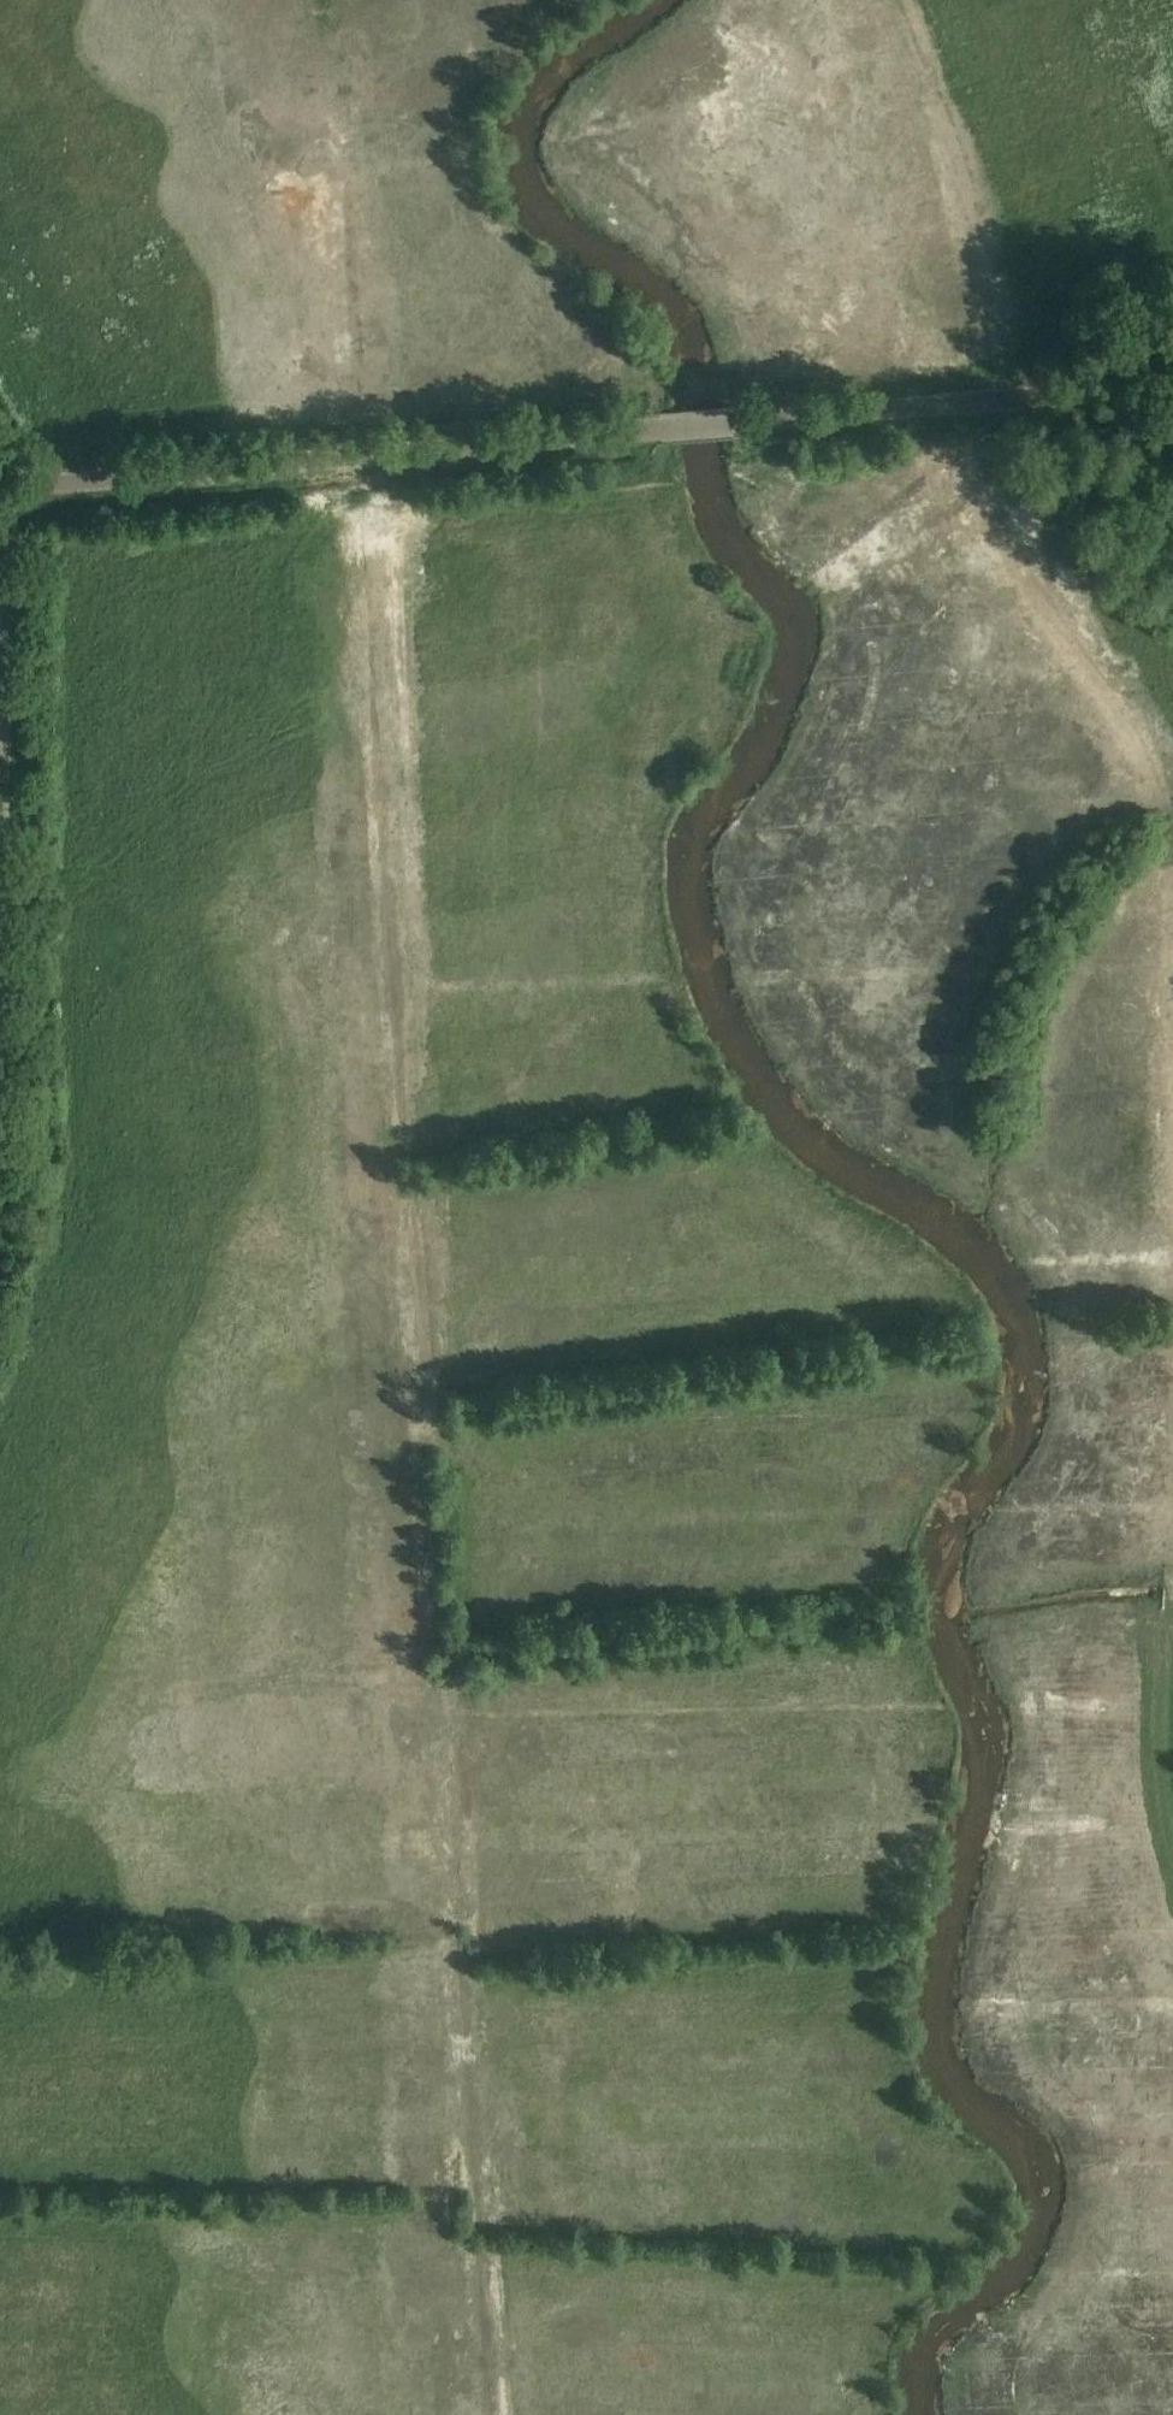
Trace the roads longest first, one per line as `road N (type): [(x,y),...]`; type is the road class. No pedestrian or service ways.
road 1 (unclassified): [(6,488),(1172,391)]
road 2 (unclassified): [(0,1128),(6,488)]

